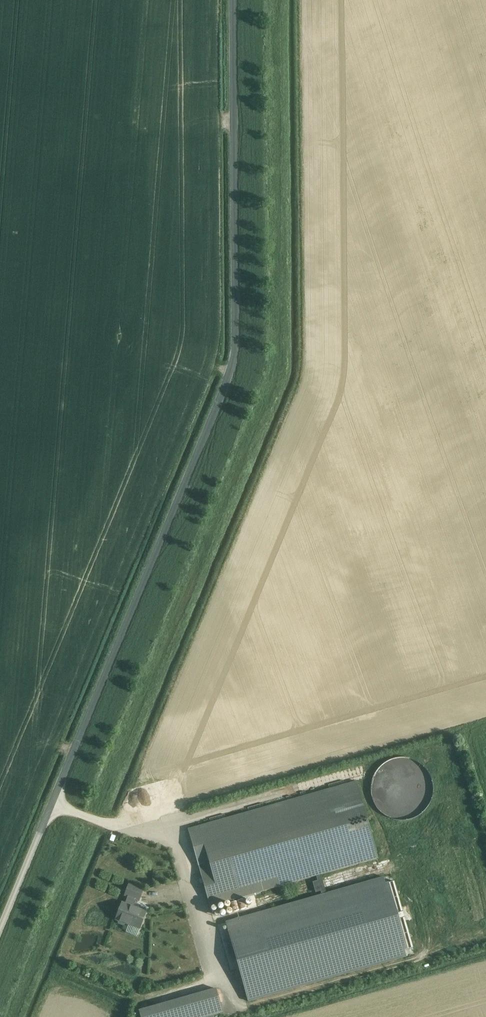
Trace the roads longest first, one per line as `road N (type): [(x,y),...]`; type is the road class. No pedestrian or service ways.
road 1 (unclassified): [(0,930),(232,365),(233,0)]

